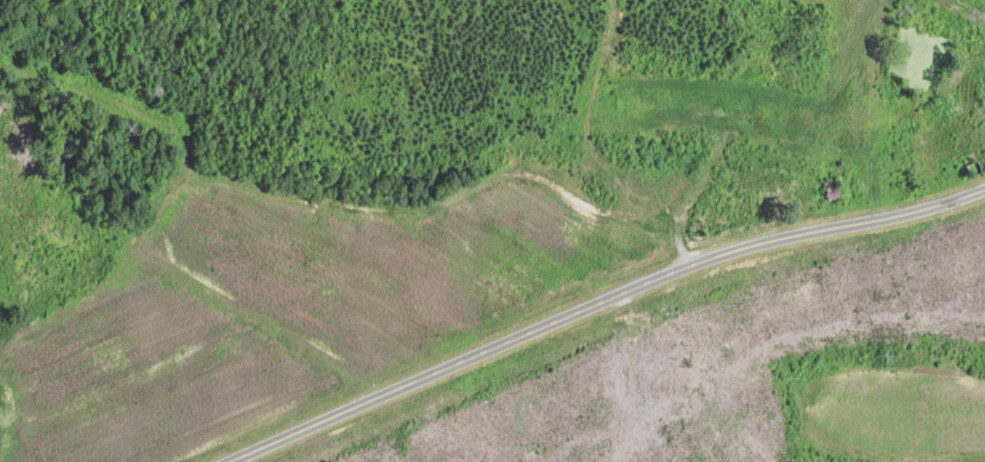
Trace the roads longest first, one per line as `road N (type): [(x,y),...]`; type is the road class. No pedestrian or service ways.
road 1 (residential): [(984,186),(687,263),(226,461)]

